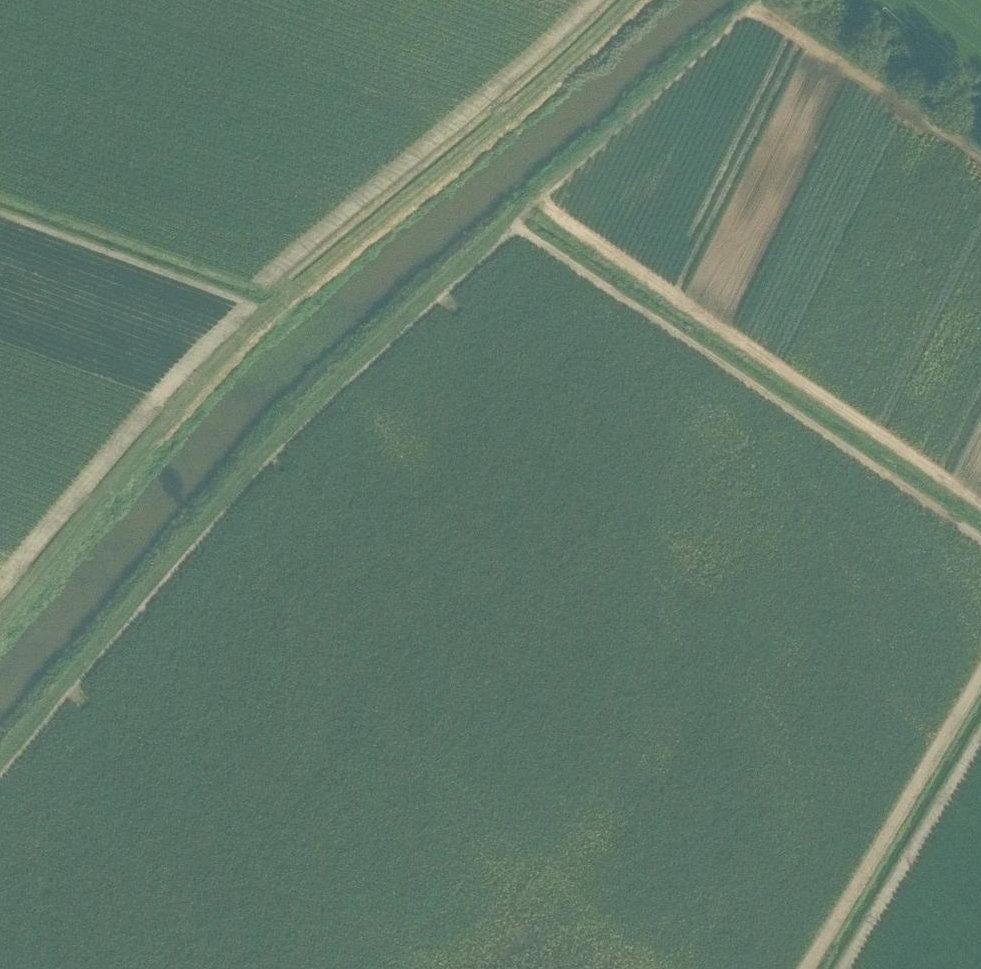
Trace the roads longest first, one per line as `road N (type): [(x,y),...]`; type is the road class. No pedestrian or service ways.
road 1 (track): [(631,0),(283,302),(164,422),(0,617)]

